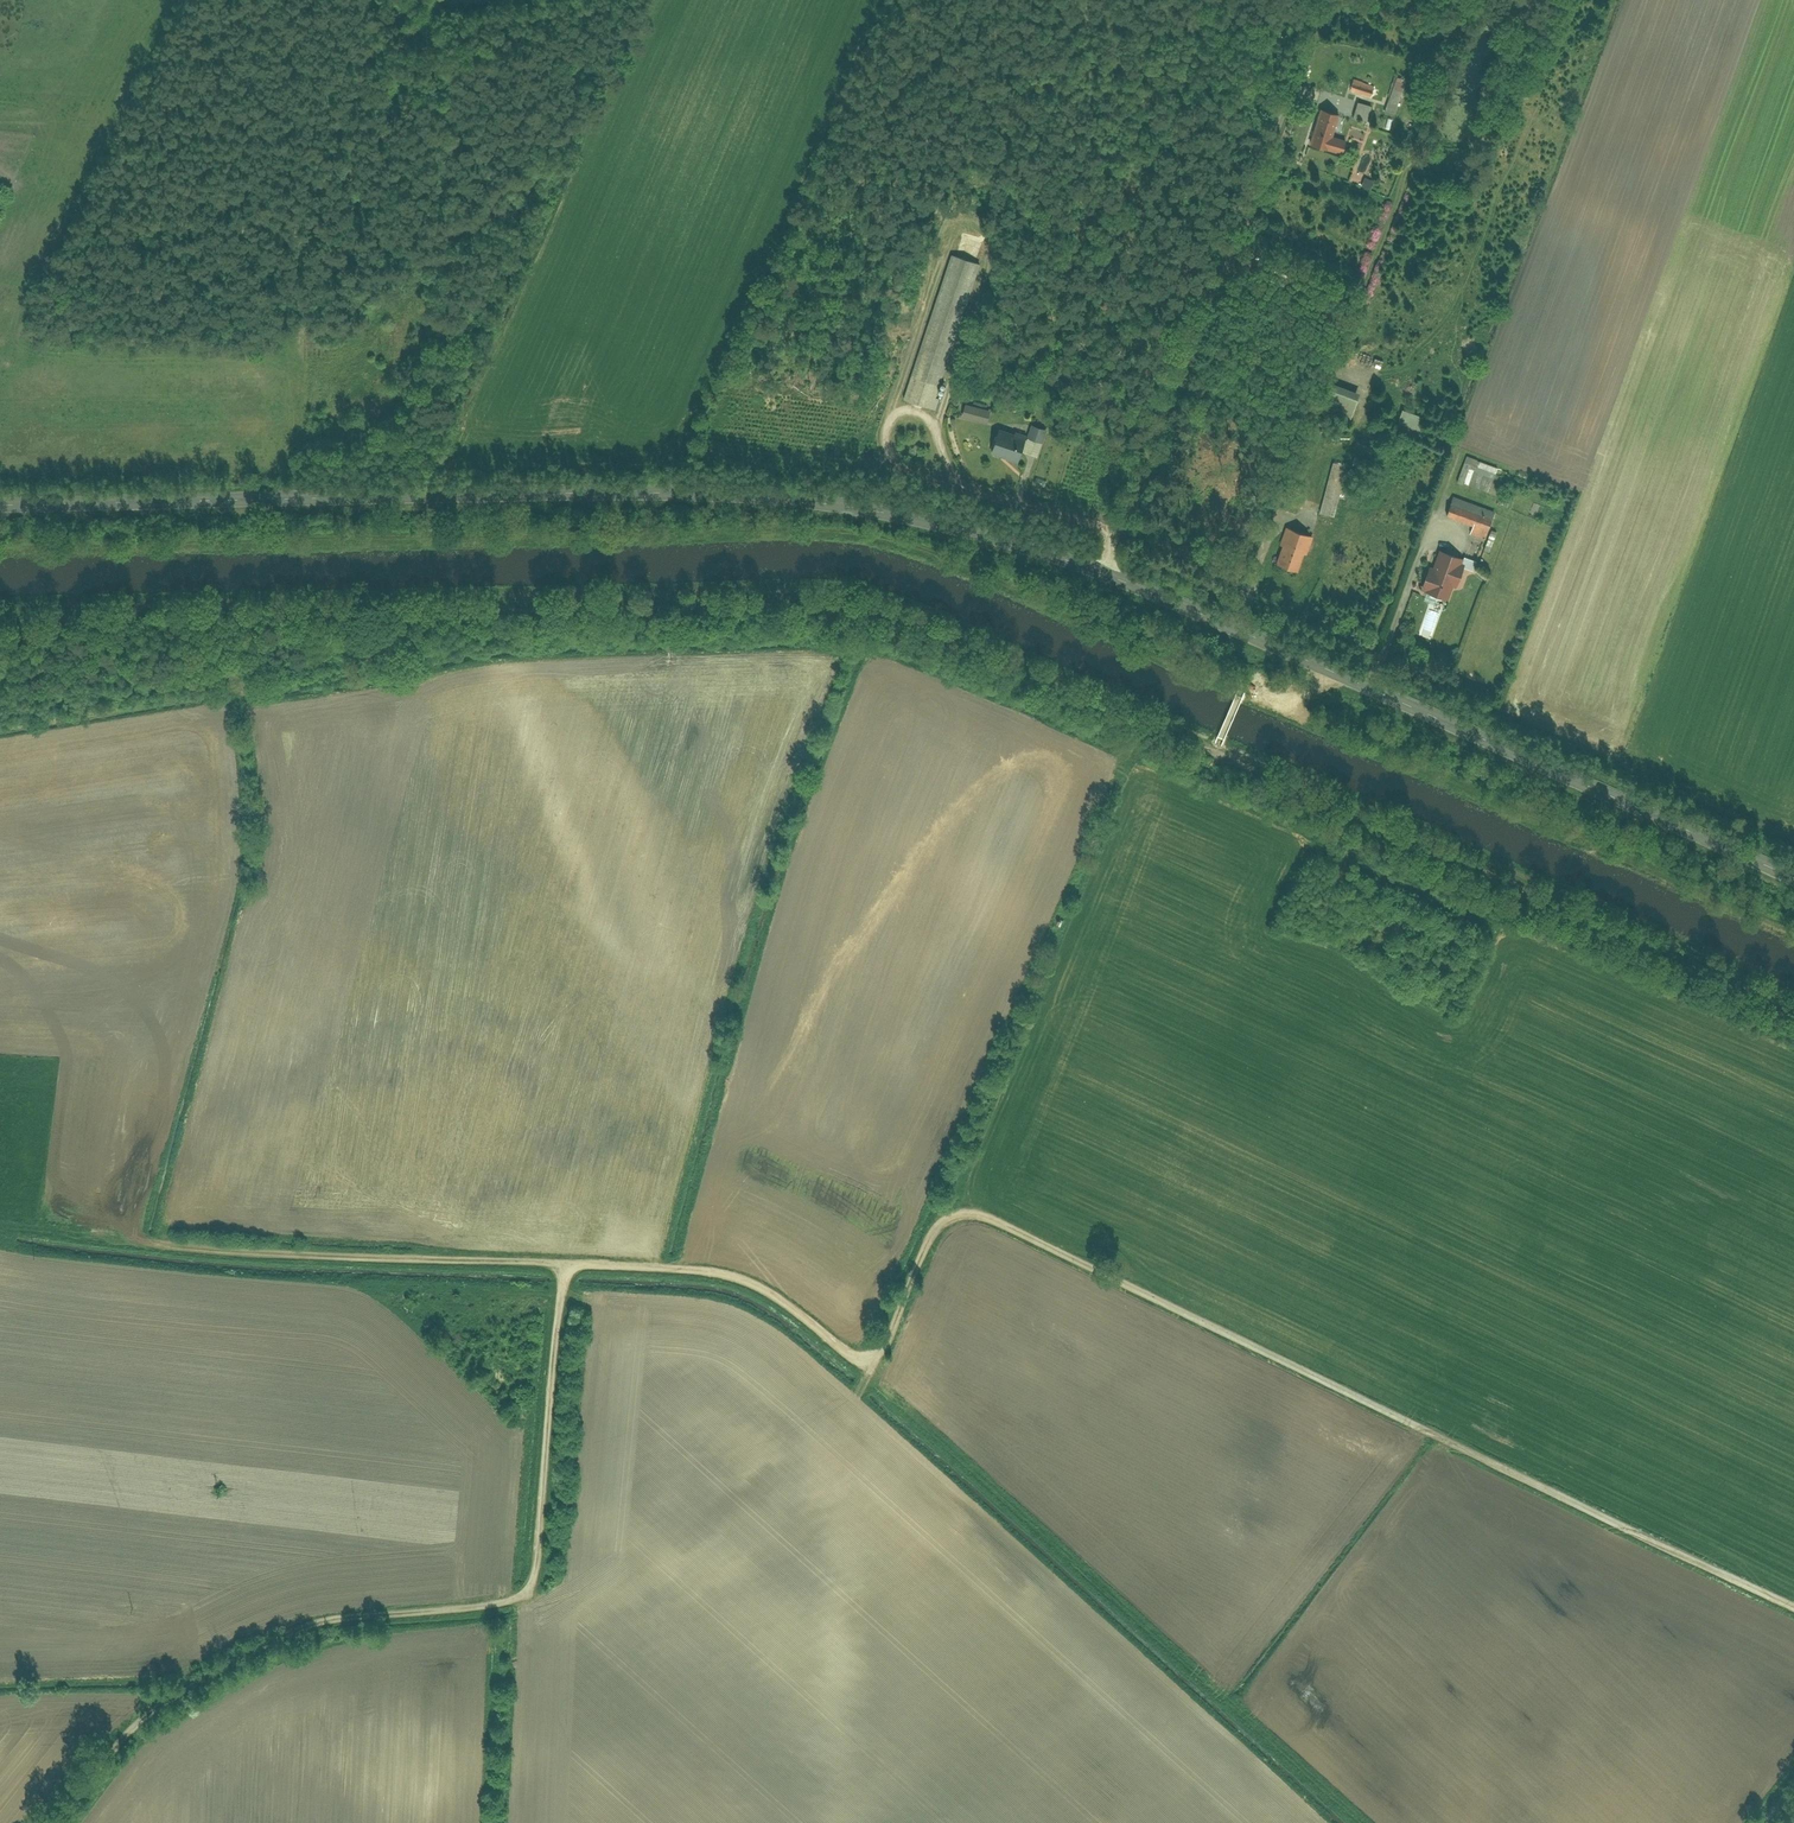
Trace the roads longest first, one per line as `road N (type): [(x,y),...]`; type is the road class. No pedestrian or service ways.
road 1 (tertiary): [(1793,876),(1135,585),(1042,550),(882,511),(637,491),(0,504)]
road 2 (track): [(947,1214),(980,1215),(1793,1609)]
road 3 (track): [(829,1443),(698,1553),(431,1606),(337,1613),(202,1670),(83,1769),(47,1822)]
road 4 (track): [(947,1214),(1125,771)]
road 5 (track): [(829,1443),(881,1323),(947,1214)]

